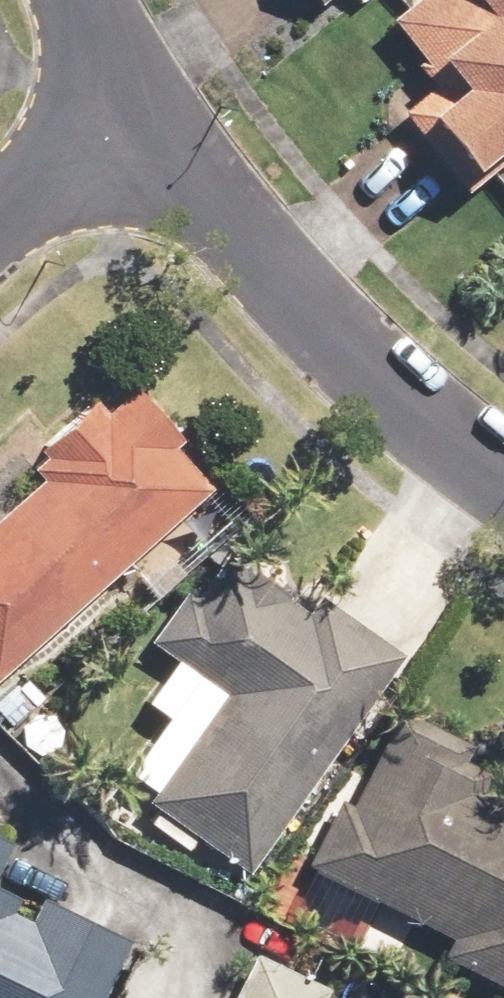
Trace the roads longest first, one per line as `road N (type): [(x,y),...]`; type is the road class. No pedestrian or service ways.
road 1 (residential): [(128,98),(274,277),(418,408),(503,472)]
road 2 (residential): [(0,213),(128,98)]

